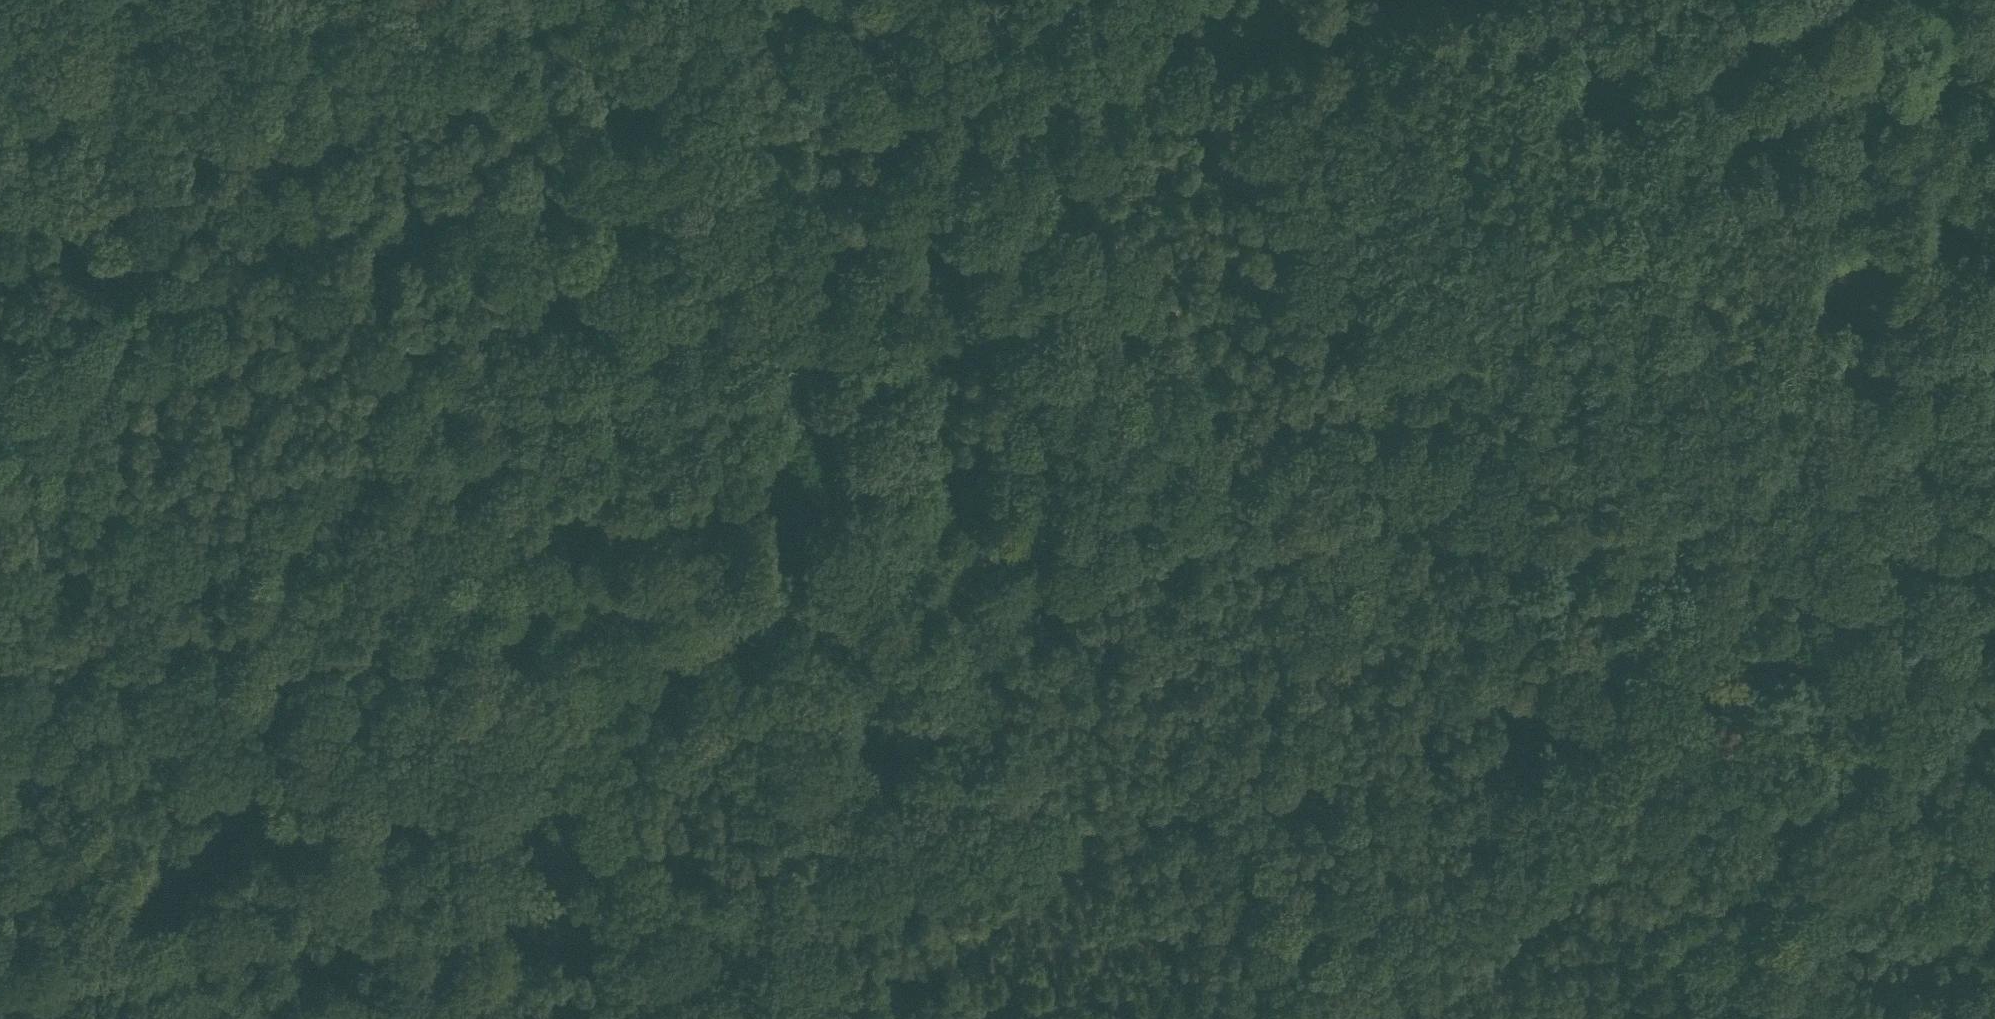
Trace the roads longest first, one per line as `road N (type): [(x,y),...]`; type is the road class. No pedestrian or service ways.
road 1 (track): [(6,873),(174,812),(256,810),(335,832),(365,824),(516,723),(605,678),(839,494),(871,478),(1041,469),(1285,484),(1287,455),(1302,435),(1485,253),(1547,215),(1723,167),(1994,74)]
road 2 (track): [(1350,993),(1412,984),(1494,890),(1618,818),(1702,721),(1994,506)]
road 3 (track): [(1285,484),(1302,688),(1347,821),(1354,1018)]
road 4 (track): [(65,1018),(6,873)]

